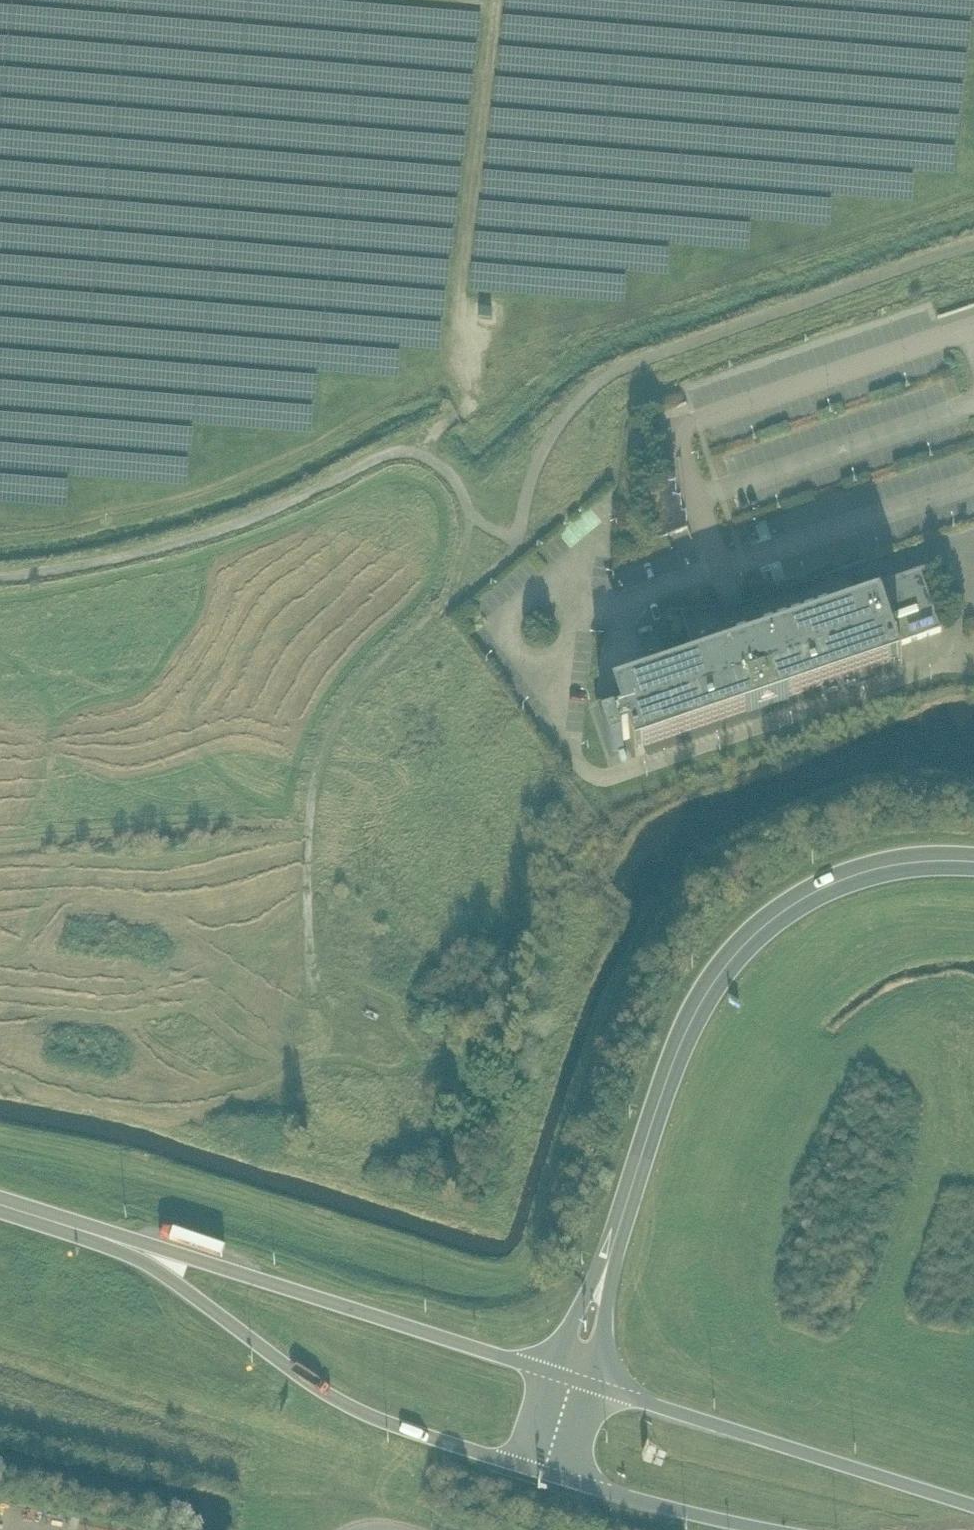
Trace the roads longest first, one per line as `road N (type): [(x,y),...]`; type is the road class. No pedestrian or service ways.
road 1 (primary): [(973,864),(908,865),(858,877),(806,899),(745,947),(685,1041),(609,1268)]
road 2 (unclassified): [(122,1247),(347,1411),(546,1480)]
road 3 (unclassified): [(573,1385),(192,1261),(122,1247)]
road 4 (primary): [(973,1516),(573,1385)]
road 5 (primary): [(546,1480),(733,1529)]
road 6 (unclassified): [(122,1247),(0,1208)]
road 7 (primary): [(573,1385),(602,1351),(609,1268)]
road 8 (primary): [(609,1268),(571,1342),(573,1385)]

